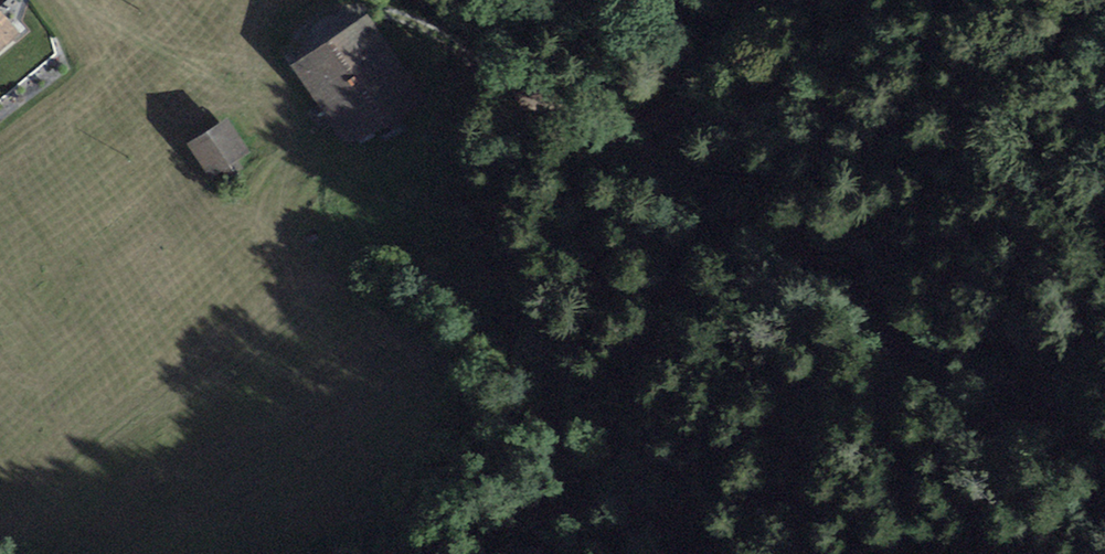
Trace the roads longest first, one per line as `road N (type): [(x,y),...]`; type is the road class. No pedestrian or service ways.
road 1 (residential): [(1000,379),(855,285),(769,244),(676,115),(656,0)]
road 2 (track): [(686,130),(713,0)]

